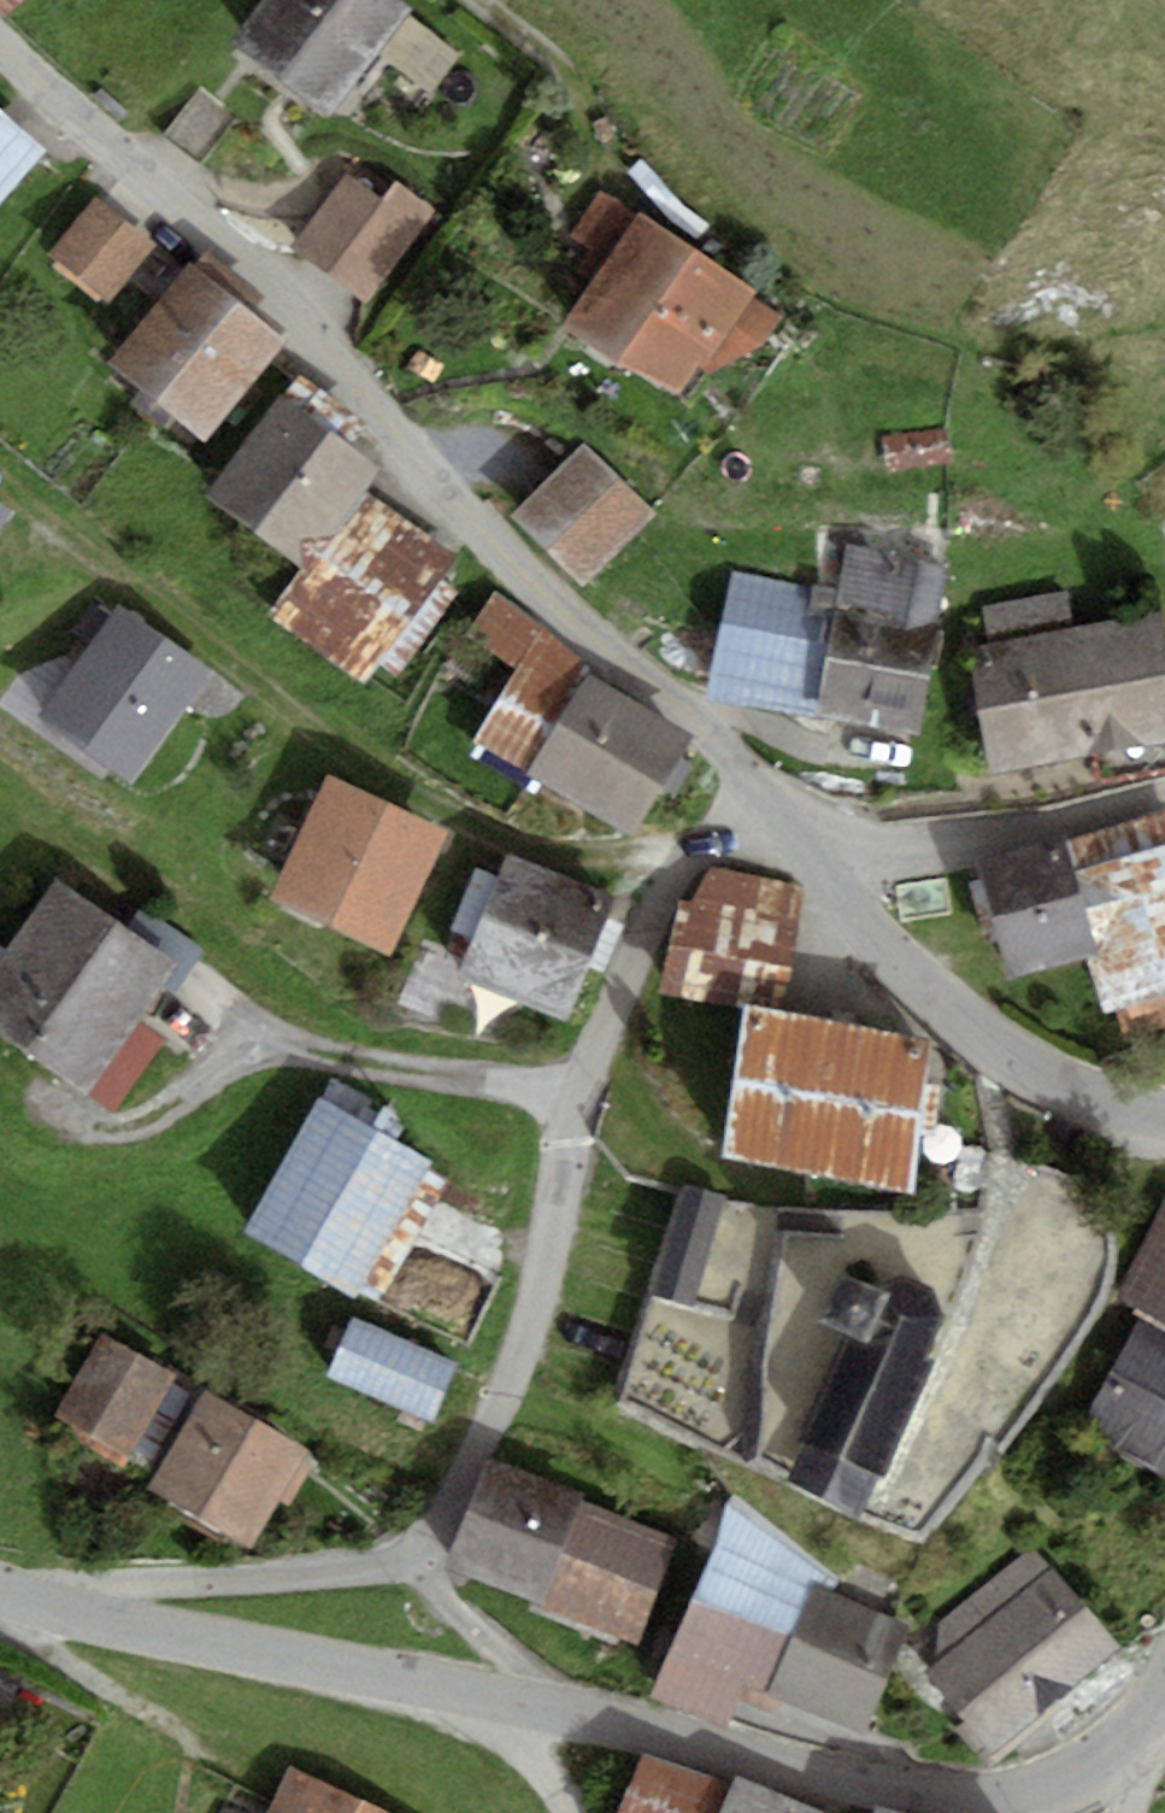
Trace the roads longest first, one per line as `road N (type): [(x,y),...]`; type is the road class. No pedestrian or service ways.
road 1 (residential): [(760,794),(686,865),(580,1093),(551,1261),(524,1351),(451,1517),(412,1554),(356,1570),(90,1590),(46,1605)]
road 2 (unclassified): [(46,1605),(729,1746),(894,1790),(961,1795),(1024,1790),(1084,1766),(1133,1727),(1164,1687)]
road 3 (unclassified): [(760,794),(694,721),(513,567),(241,254),(0,47)]
road 4 (track): [(686,865),(659,854),(518,847),(423,803),(354,761),(0,481)]
road 5 (unclassified): [(1164,1116),(1058,1088),(1003,1056),(902,968),(821,870)]
road 6 (residential): [(821,870),(845,858),(1164,797)]
road 7 (track): [(482,0),(566,71),(618,151)]

